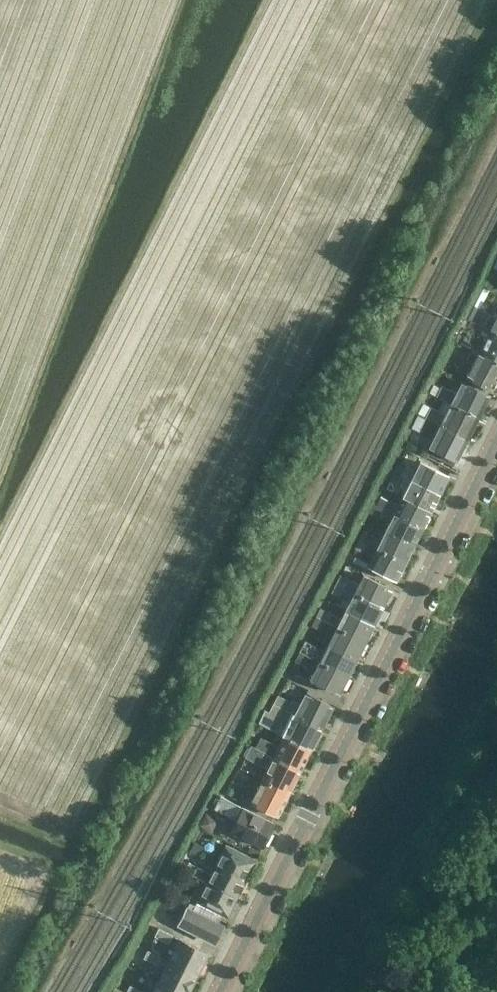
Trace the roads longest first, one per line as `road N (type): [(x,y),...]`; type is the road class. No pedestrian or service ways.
road 1 (residential): [(221,991),(496,450)]

